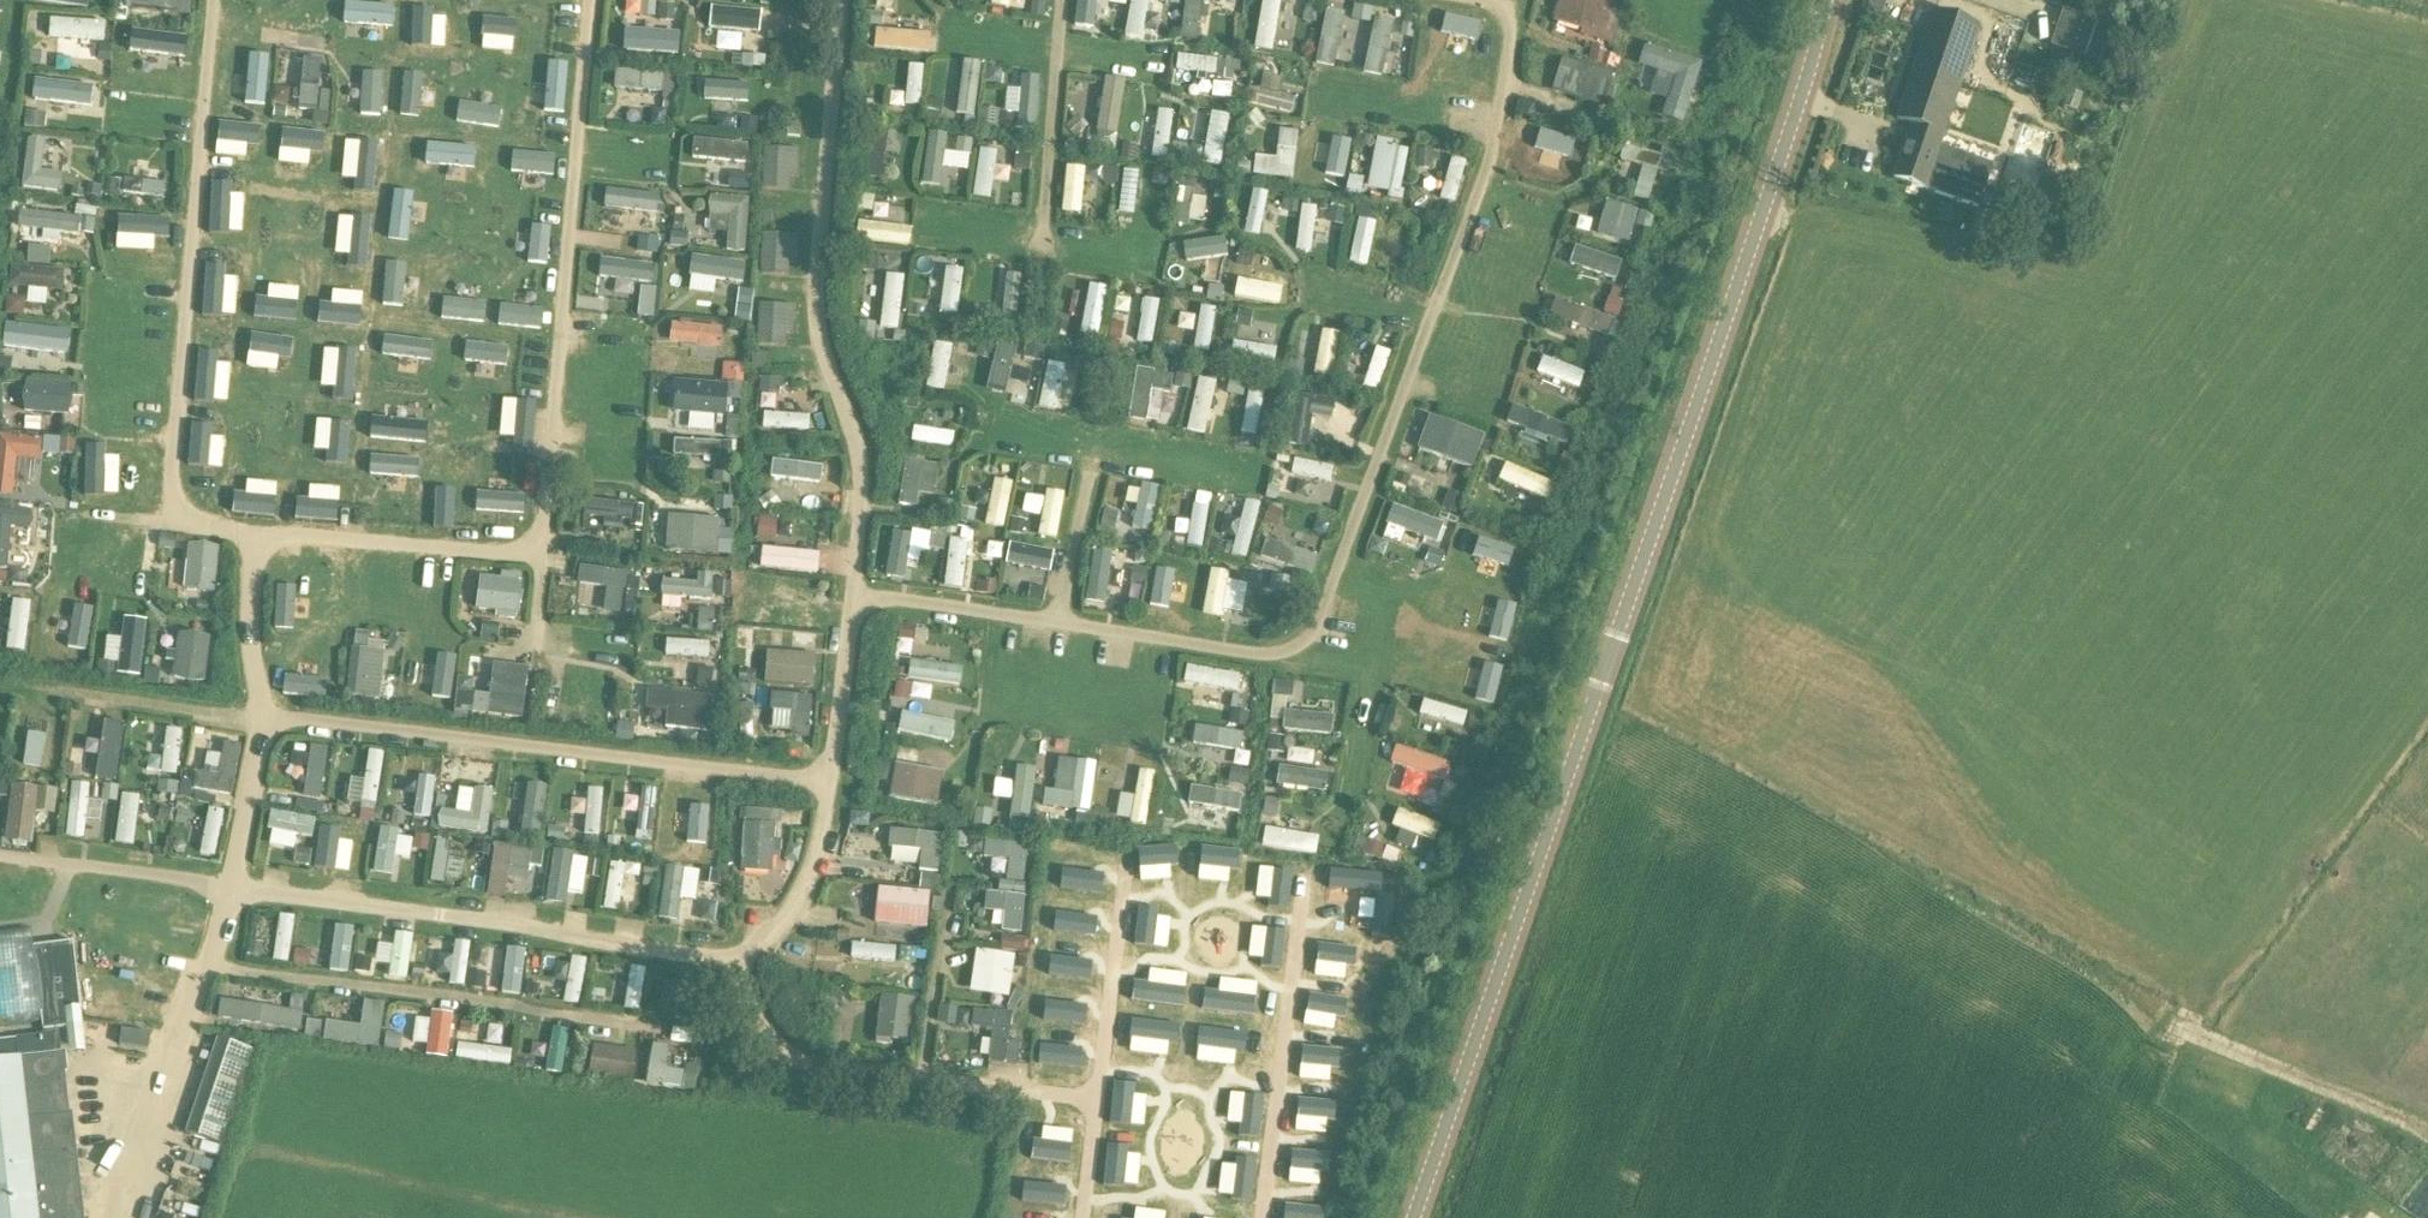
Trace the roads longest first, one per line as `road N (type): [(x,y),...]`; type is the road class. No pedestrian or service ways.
road 1 (tertiary): [(1409,1217),(1816,57),(1827,0)]

